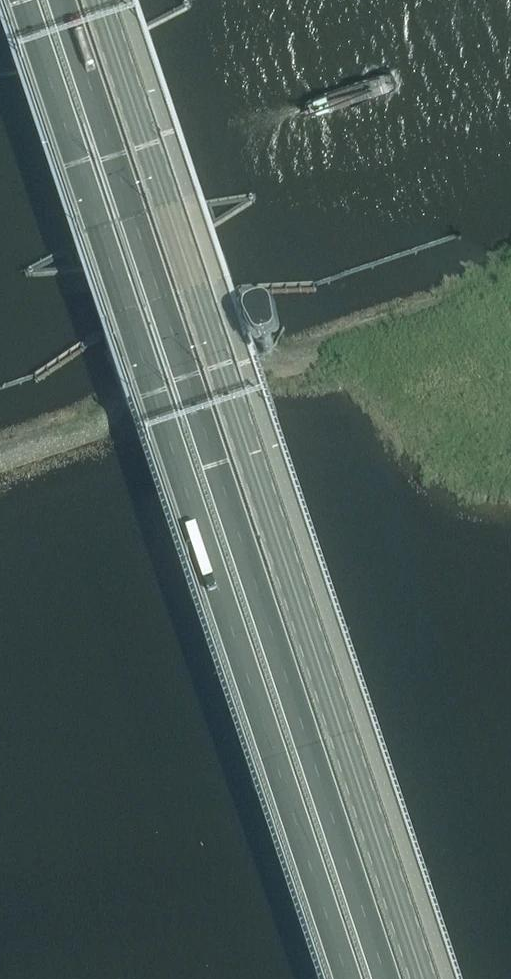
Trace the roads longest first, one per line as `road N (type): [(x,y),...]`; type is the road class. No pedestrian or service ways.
road 1 (trunk): [(21,0),(346,978)]
road 2 (secondary): [(421,978),(97,0)]
road 3 (trunk): [(384,978),(60,0)]

